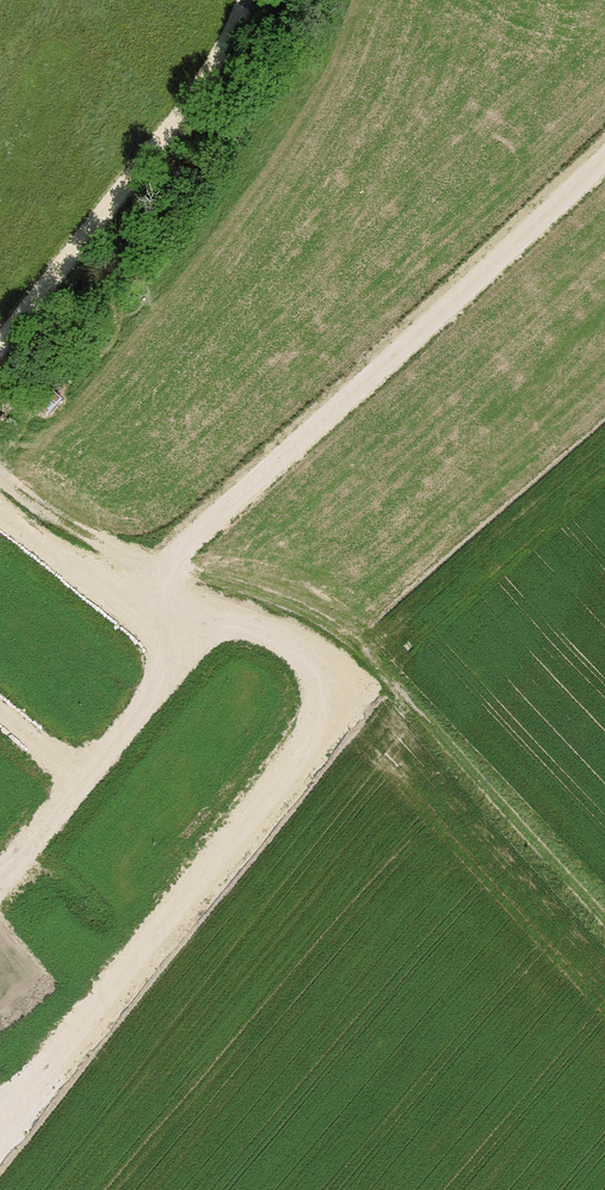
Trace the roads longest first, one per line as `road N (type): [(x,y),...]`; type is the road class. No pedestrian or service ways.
road 1 (track): [(0,471),(189,620),(276,630),(358,696),(0,1113)]
road 2 (track): [(0,346),(231,43),(246,0)]
road 3 (track): [(189,620),(170,677),(0,868)]

